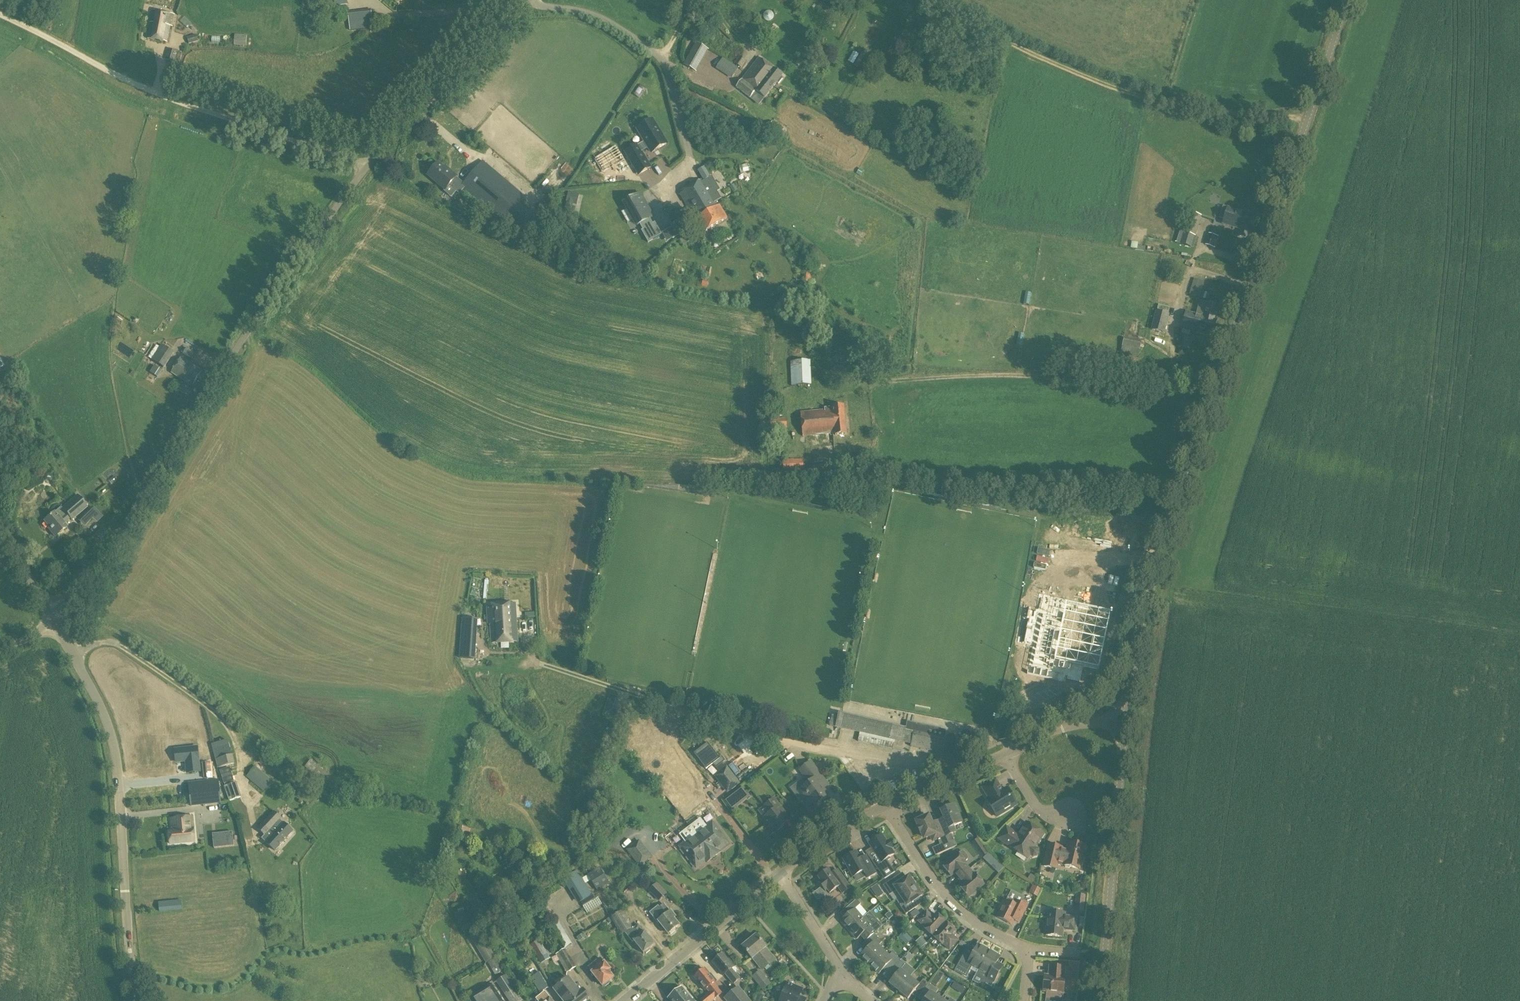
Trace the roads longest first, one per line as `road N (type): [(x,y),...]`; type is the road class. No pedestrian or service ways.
road 1 (unclassified): [(48,612),(103,569),(195,414),(366,166),(534,0)]
road 2 (tertiary): [(1127,717),(1169,523),(1309,117)]
road 3 (unclassified): [(1309,117),(1162,104),(1051,63),(922,0)]
road 4 (track): [(366,166),(143,84),(0,13)]
road 5 (tertiary): [(138,1000),(114,747),(57,627)]
road 6 (tertiary): [(1100,1000),(1127,717)]
road 7 (residential): [(1028,949),(958,910),(887,808)]
road 8 (residential): [(626,1000),(779,874)]
road 9 (residential): [(1002,755),(1086,721),(1127,717)]
road 10 (residential): [(887,808),(1002,755)]
road 11 (residential): [(779,874),(887,808)]
road 12 (tertiary): [(1309,117),(1347,0)]

